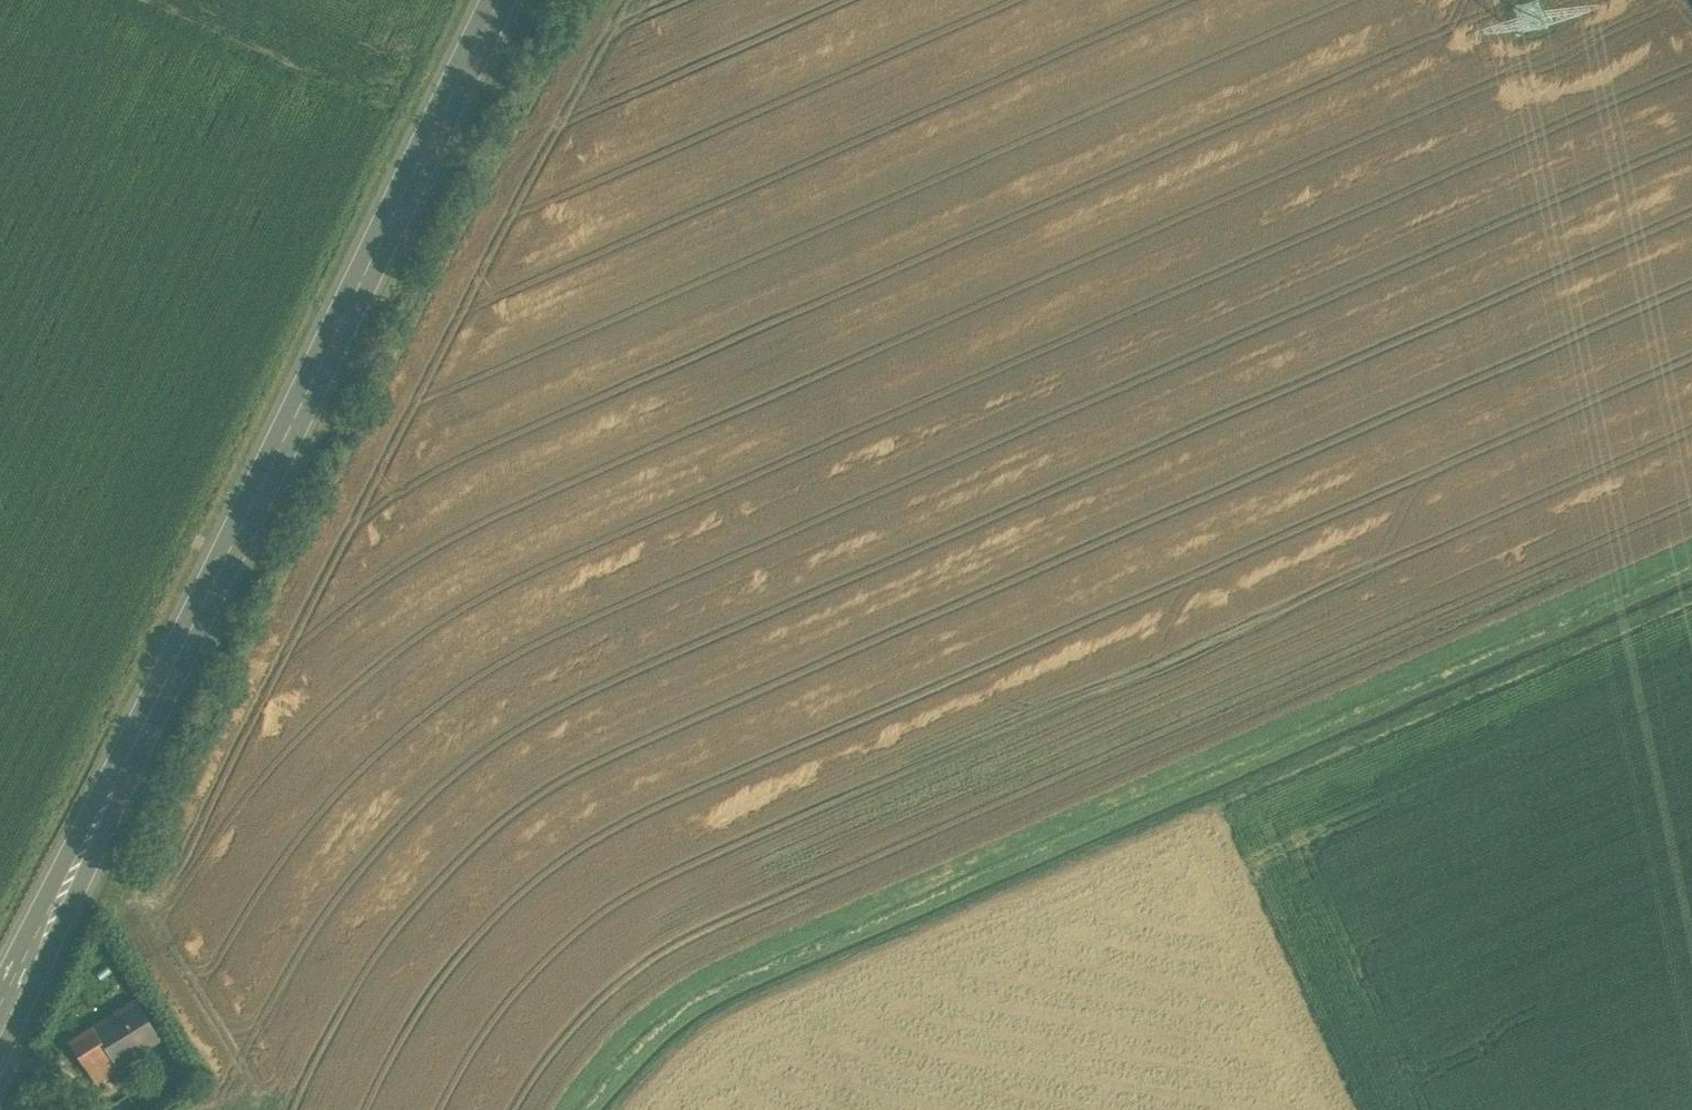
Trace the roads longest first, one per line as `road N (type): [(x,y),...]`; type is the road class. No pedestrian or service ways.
road 1 (secondary): [(499,0),(0,1021)]

